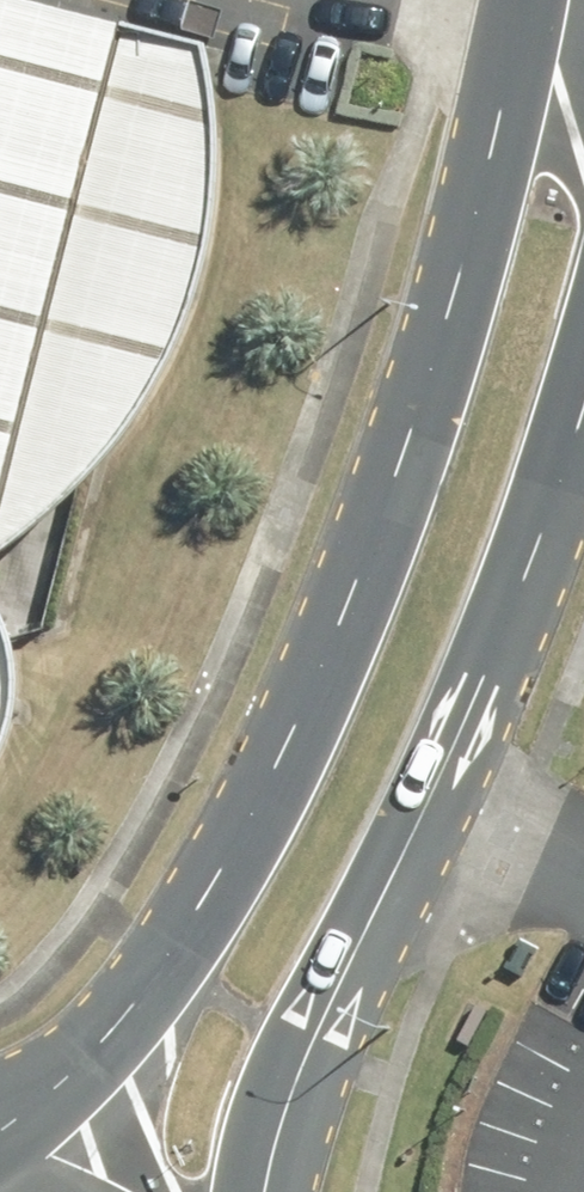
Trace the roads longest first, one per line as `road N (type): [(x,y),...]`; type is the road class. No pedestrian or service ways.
road 1 (tertiary): [(0,1179),(180,977),(339,629),(545,0)]
road 2 (tertiary): [(583,390),(437,792),(296,1084),(265,1191)]

